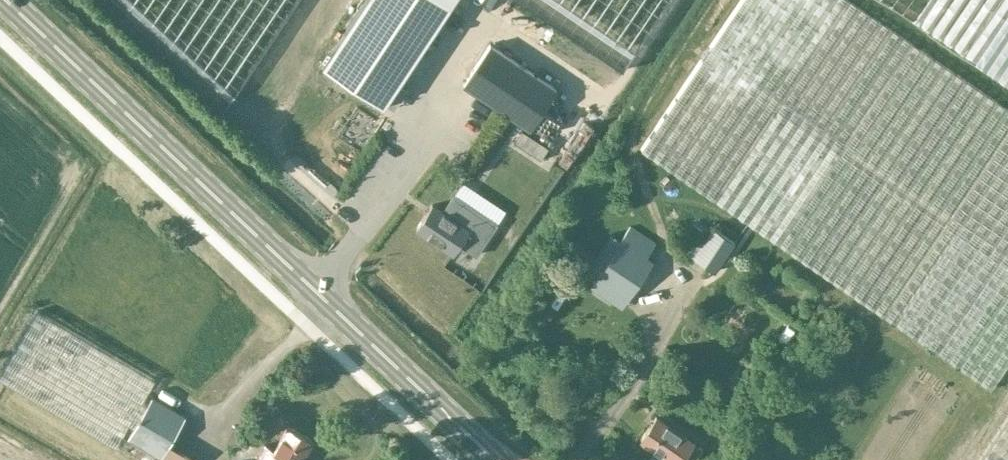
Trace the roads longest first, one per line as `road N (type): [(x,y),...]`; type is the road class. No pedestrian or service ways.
road 1 (secondary): [(495,459),(5,0)]

